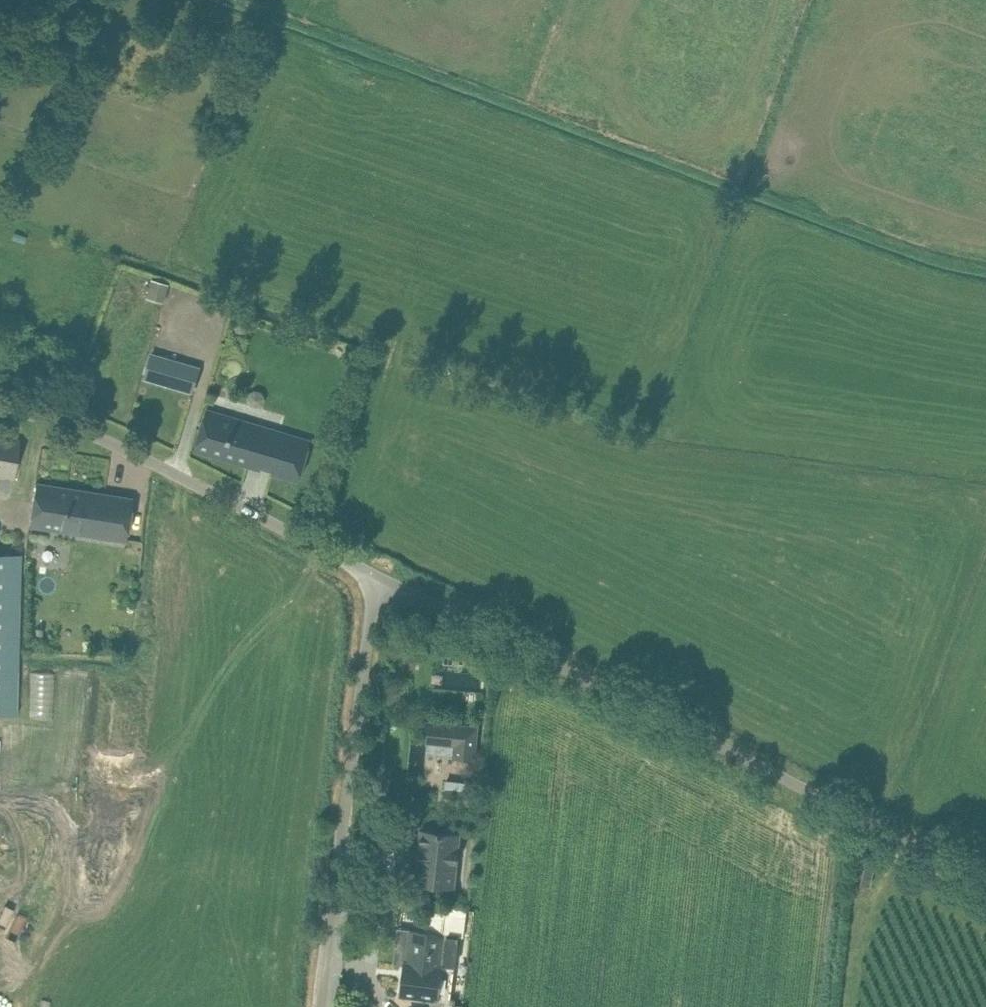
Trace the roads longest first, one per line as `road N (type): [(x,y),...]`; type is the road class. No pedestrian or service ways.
road 1 (unclassified): [(985,876),(377,582)]
road 2 (unclassified): [(323,1006),(377,582)]
road 3 (unclassified): [(377,582),(102,441),(0,414)]

